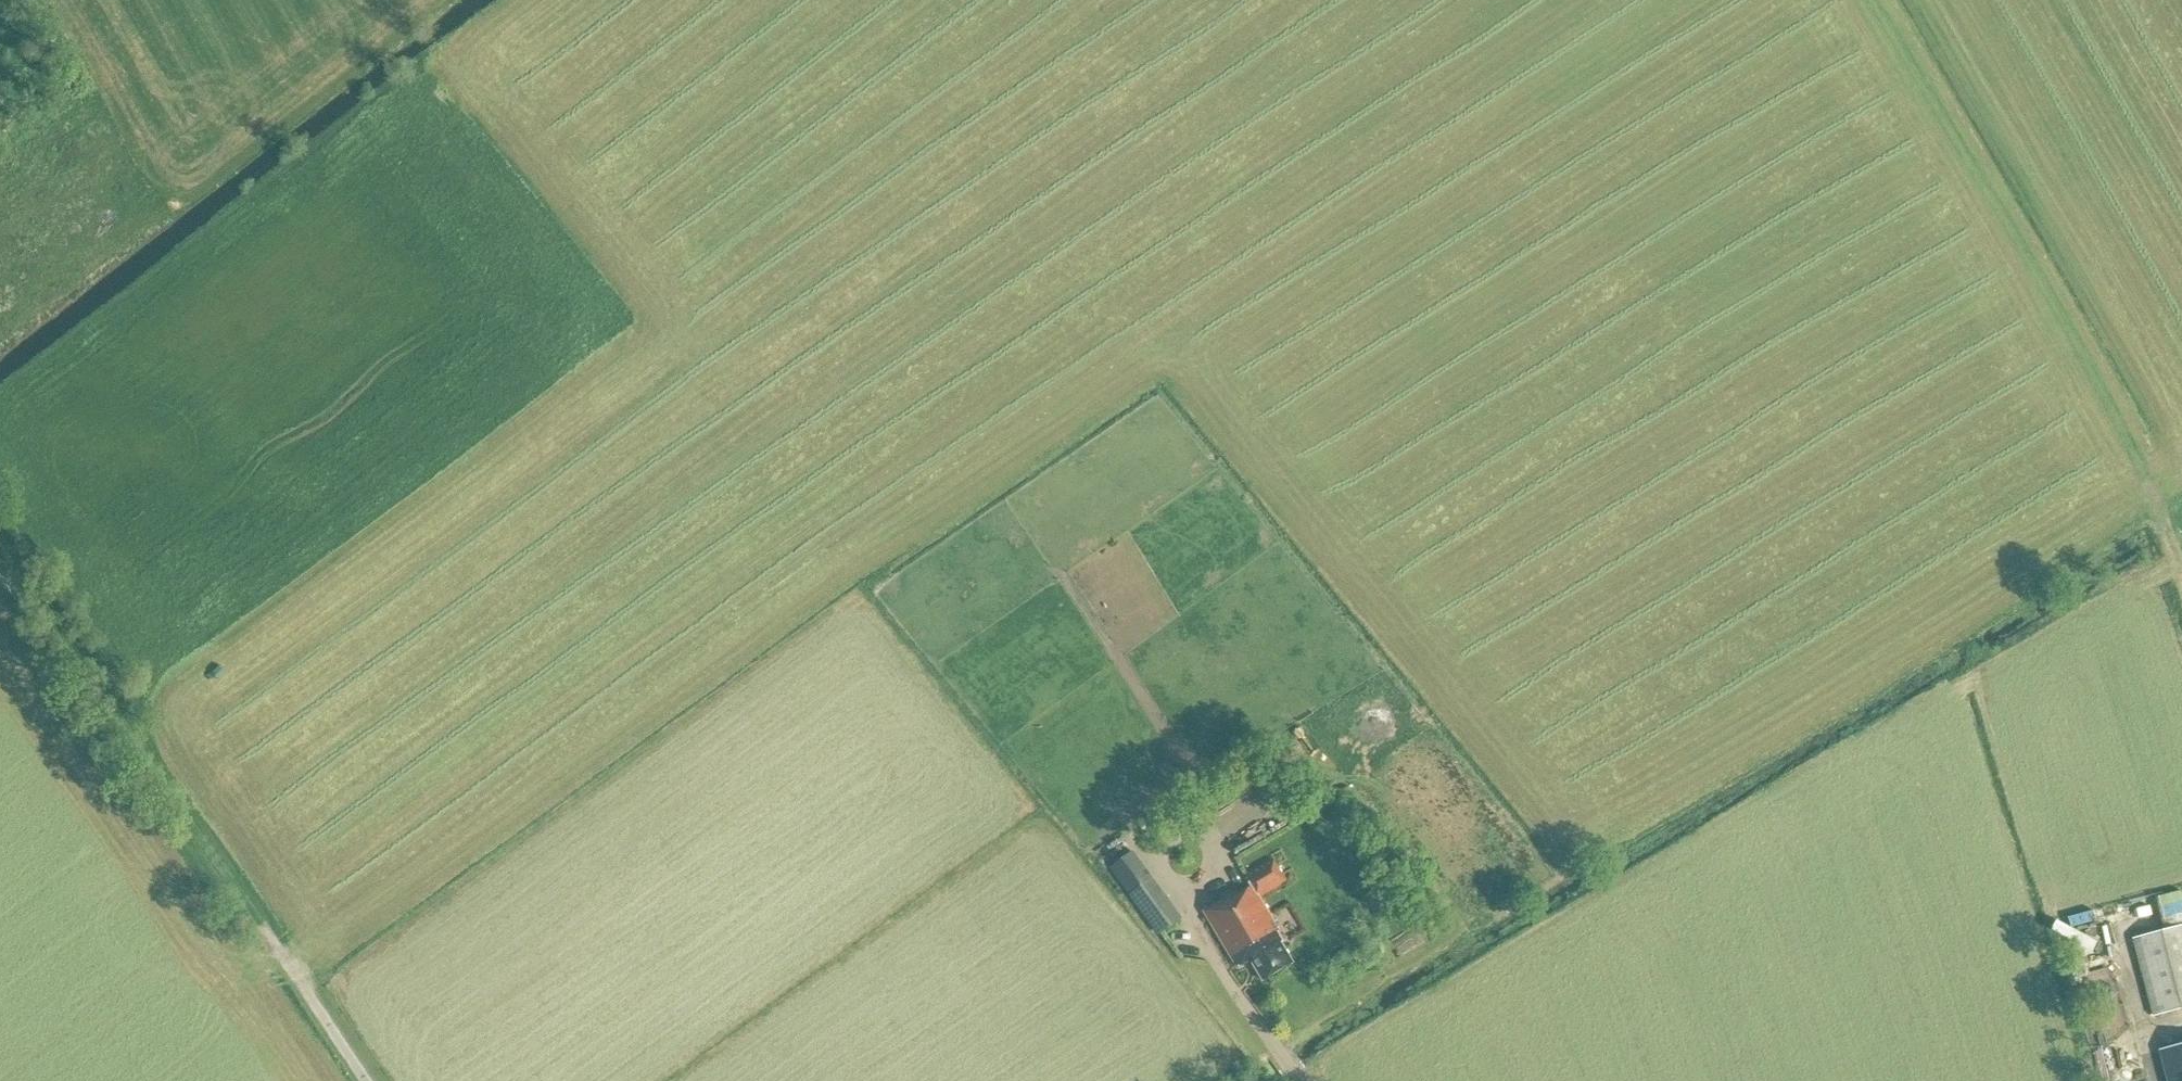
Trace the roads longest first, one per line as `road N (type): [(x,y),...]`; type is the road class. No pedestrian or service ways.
road 1 (track): [(262,928),(0,522)]

